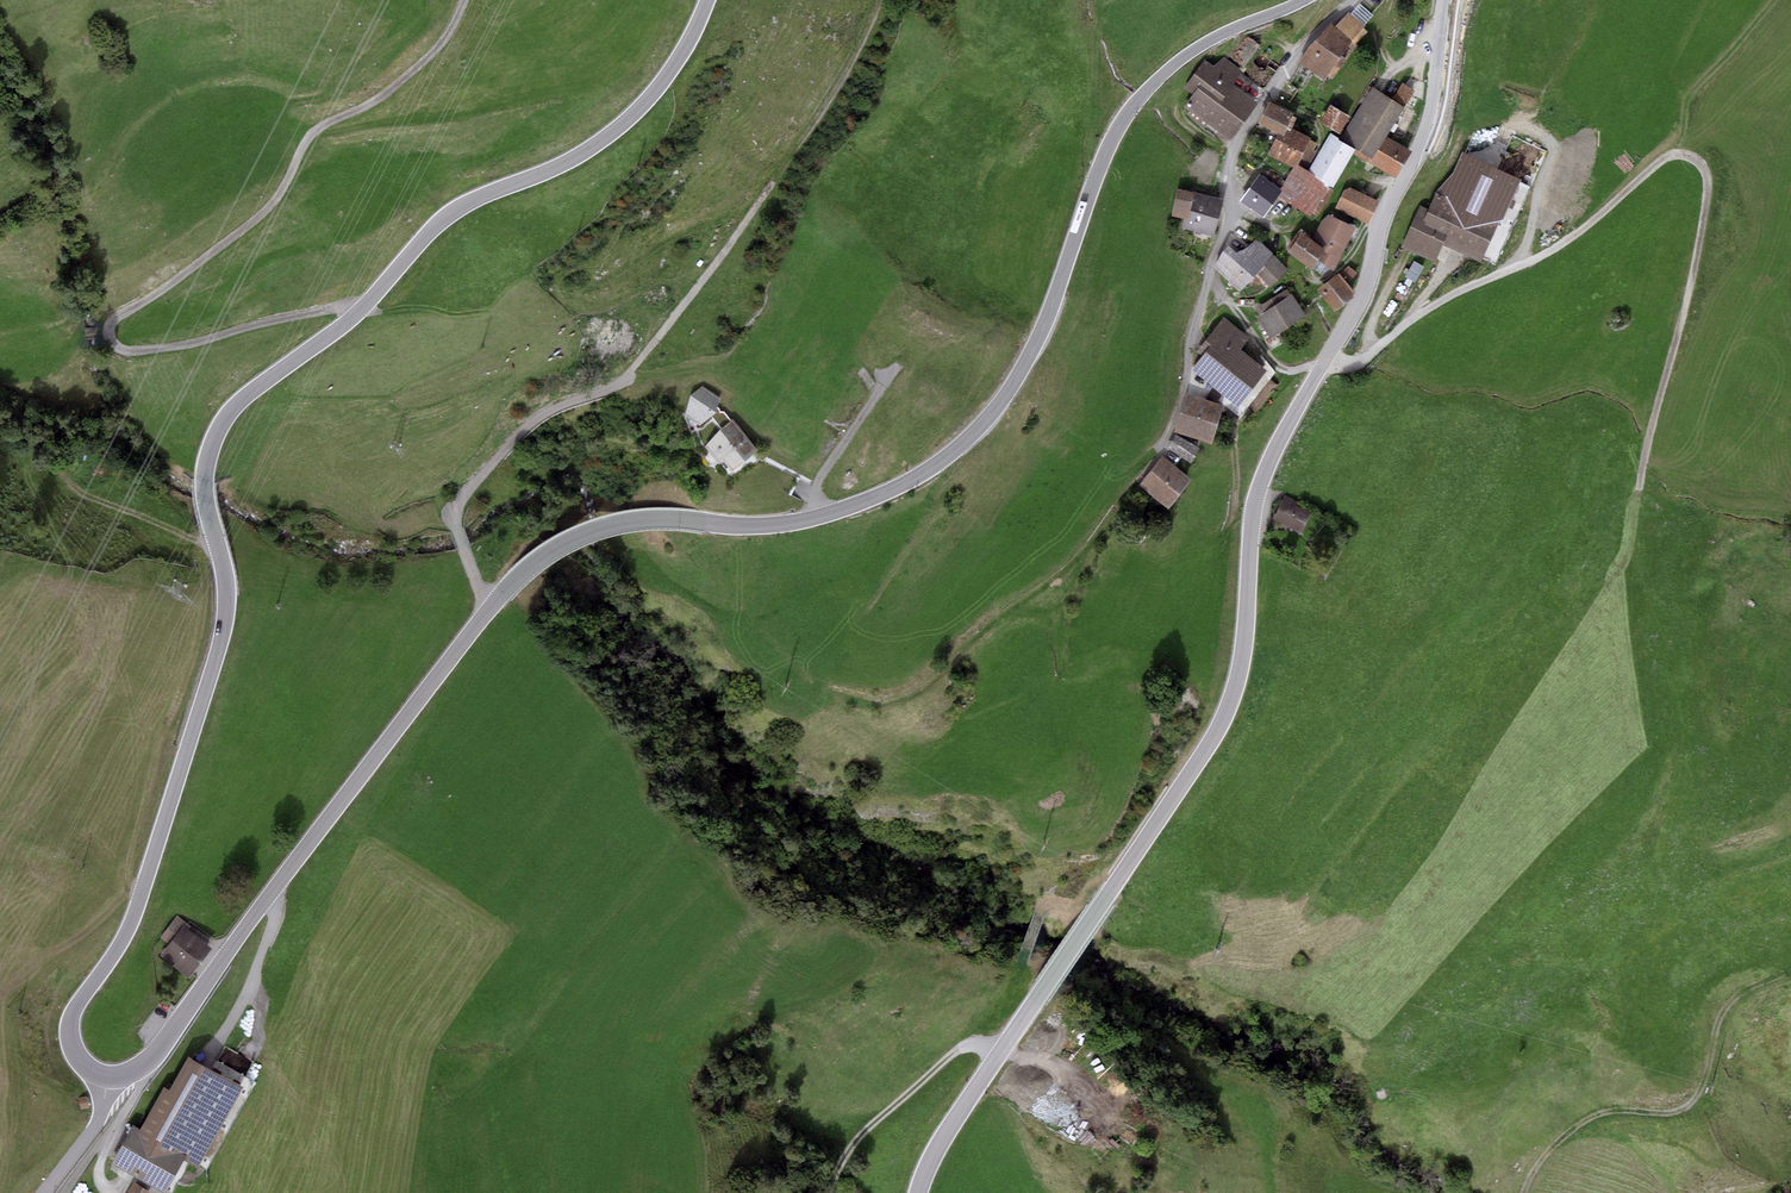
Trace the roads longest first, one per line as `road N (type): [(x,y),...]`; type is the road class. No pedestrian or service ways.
road 1 (unclassified): [(110,1077),(81,1061),(70,1022),(137,907),(223,630),(225,575),(204,478),(224,420),(353,317),(445,217),(610,136),(664,79),(708,0)]
road 2 (tertiary): [(918,1192),(987,1064),(1222,726),(1242,662),(1258,489),(1361,298),(1384,217),(1425,138),(1442,0)]
road 3 (tertiary): [(815,519),(735,526),(637,519),(544,554),(458,648),(164,1042),(138,1068),(110,1077)]
road 4 (track): [(488,609),(455,526),(464,493),(543,414),(624,382),(835,106),(888,0)]
road 5 (track): [(1327,356),(1349,361),(1373,353),(1408,320),(1575,235),(1661,158),(1691,156),(1706,176),(1705,205),(1639,494)]
road 6 (track): [(369,302),(146,351),(119,349),(109,337),(118,316),(272,203),(316,129),(376,101),(427,59),(464,0)]
road 7 (tertiary): [(1304,0),(1211,39),(1135,103),(1101,164),(1037,340),(981,426),(906,483),(815,519)]
road 8 (track): [(1522,1192),(1538,1164),(1596,1114),(1673,1112),(1692,1101),(1720,1014)]
road 9 (track): [(999,1048),(959,1049),(854,1142),(826,1192)]
road 10 (residential): [(1353,0),(1286,71),(1239,141),(1228,183)]
road 11 (track): [(64,467),(78,491),(220,552)]
road 12 (residential): [(815,519),(822,474),(892,373)]
road 13 (tertiary): [(110,1077),(95,1129),(46,1192)]

